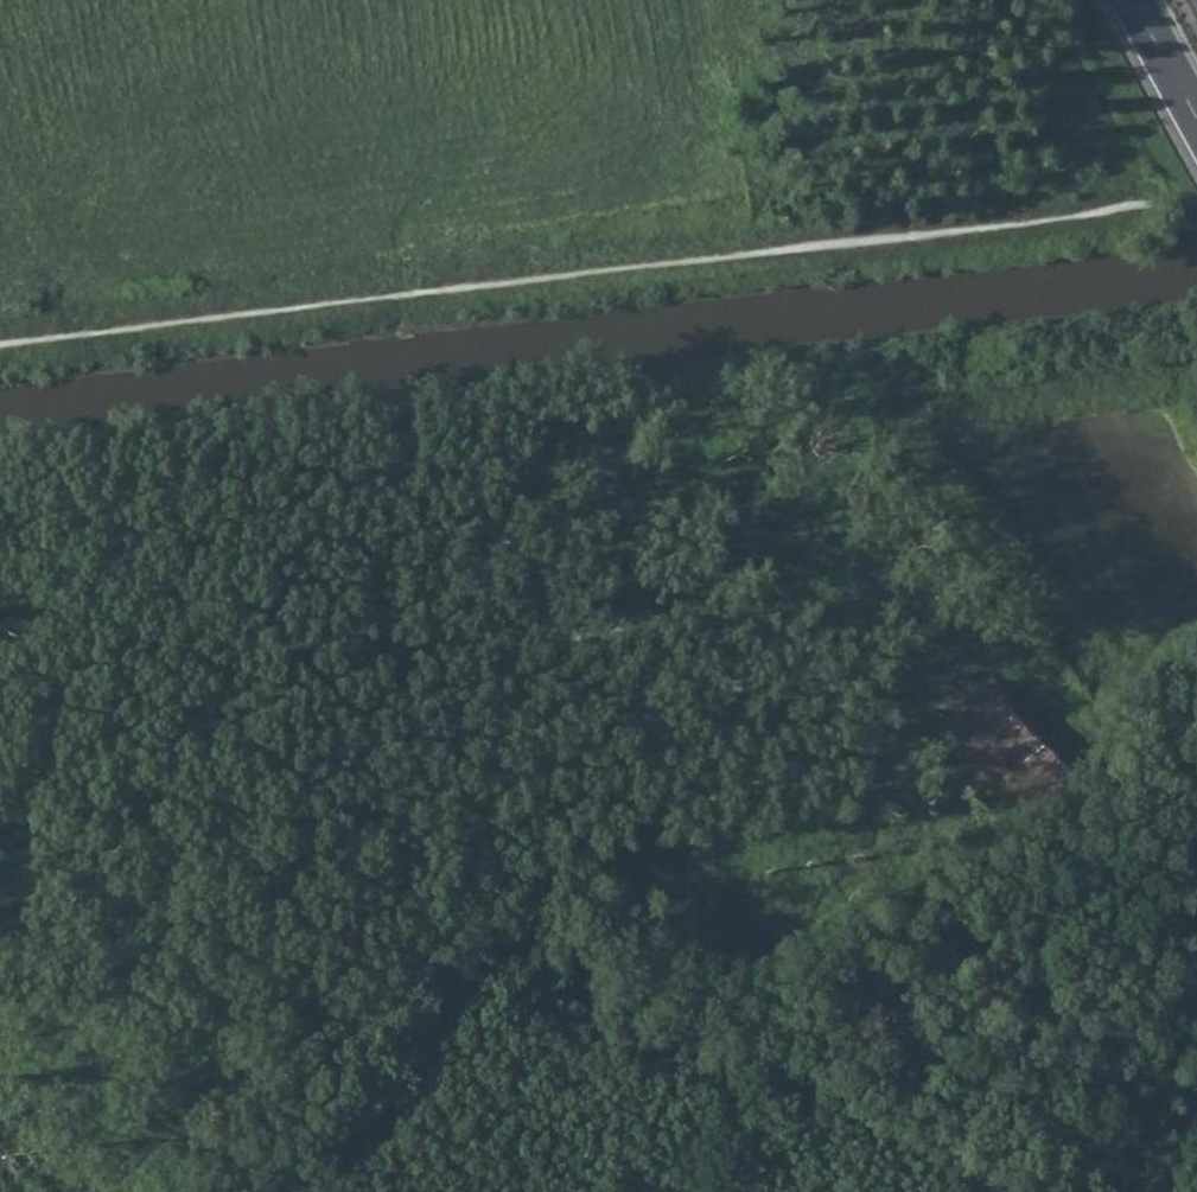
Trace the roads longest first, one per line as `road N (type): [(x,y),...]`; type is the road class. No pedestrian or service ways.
road 1 (track): [(1196,229),(1167,208),(1141,202),(0,342)]
road 2 (trunk): [(1133,0),(1196,119)]

